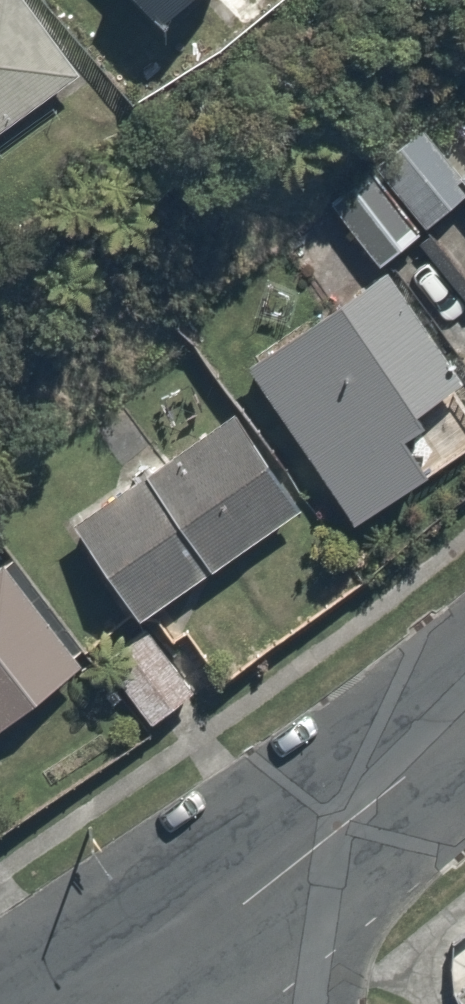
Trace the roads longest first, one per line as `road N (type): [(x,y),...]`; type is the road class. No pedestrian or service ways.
road 1 (tertiary): [(464,727),(171,961)]
road 2 (tertiary): [(17,1003),(171,961)]

